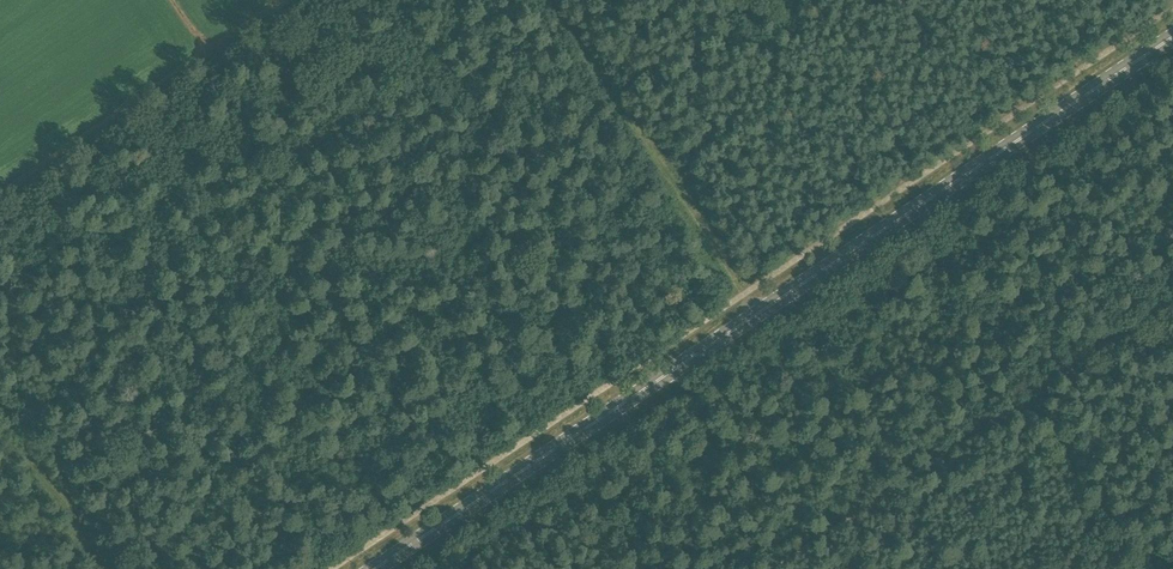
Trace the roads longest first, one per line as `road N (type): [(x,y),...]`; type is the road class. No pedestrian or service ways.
road 1 (primary): [(374,568),(1172,37)]
road 2 (track): [(777,568),(1172,304)]
road 3 (track): [(1151,568),(1034,399)]

